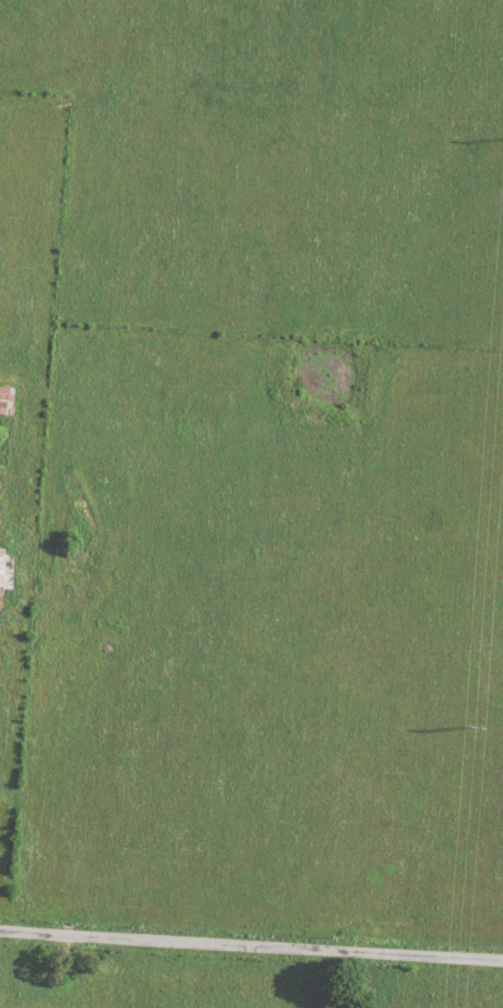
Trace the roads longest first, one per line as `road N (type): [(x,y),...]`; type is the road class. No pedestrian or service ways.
road 1 (residential): [(502,960),(0,931)]

